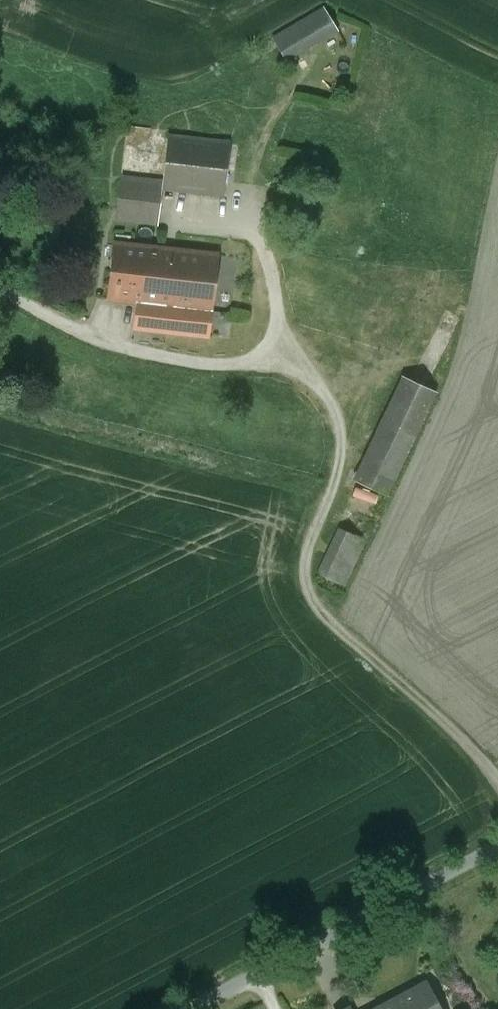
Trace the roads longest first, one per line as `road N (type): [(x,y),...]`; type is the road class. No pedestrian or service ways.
road 1 (track): [(497,776),(338,625),(304,568),(341,445),(330,402),(291,350),(256,217)]
road 2 (unclassified): [(497,850),(196,1008)]

